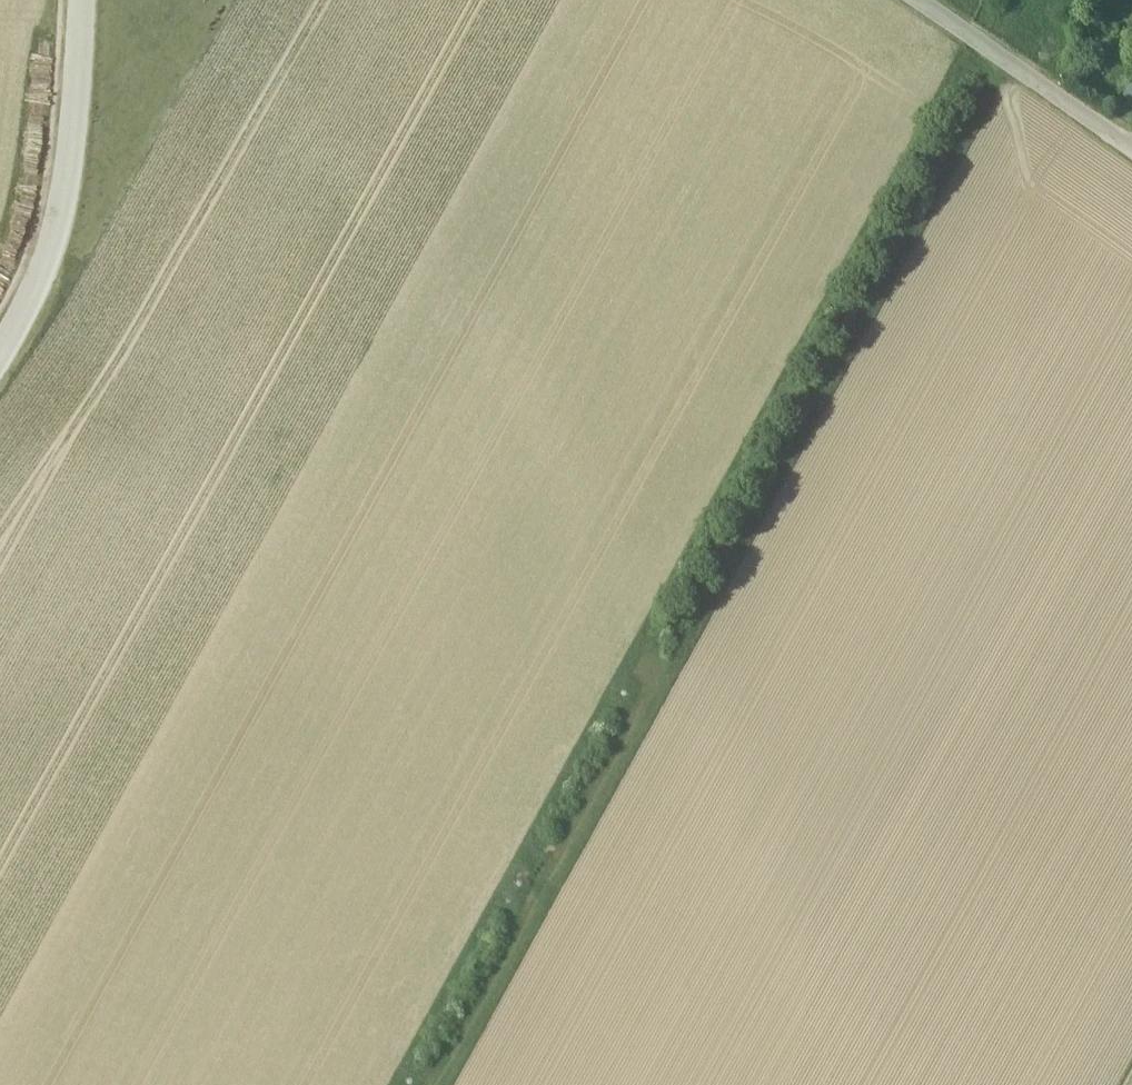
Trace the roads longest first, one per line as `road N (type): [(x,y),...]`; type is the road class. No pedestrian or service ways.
road 1 (tertiary): [(0,358),(55,242),(72,162),(83,0)]
road 2 (residential): [(1131,146),(915,0)]

